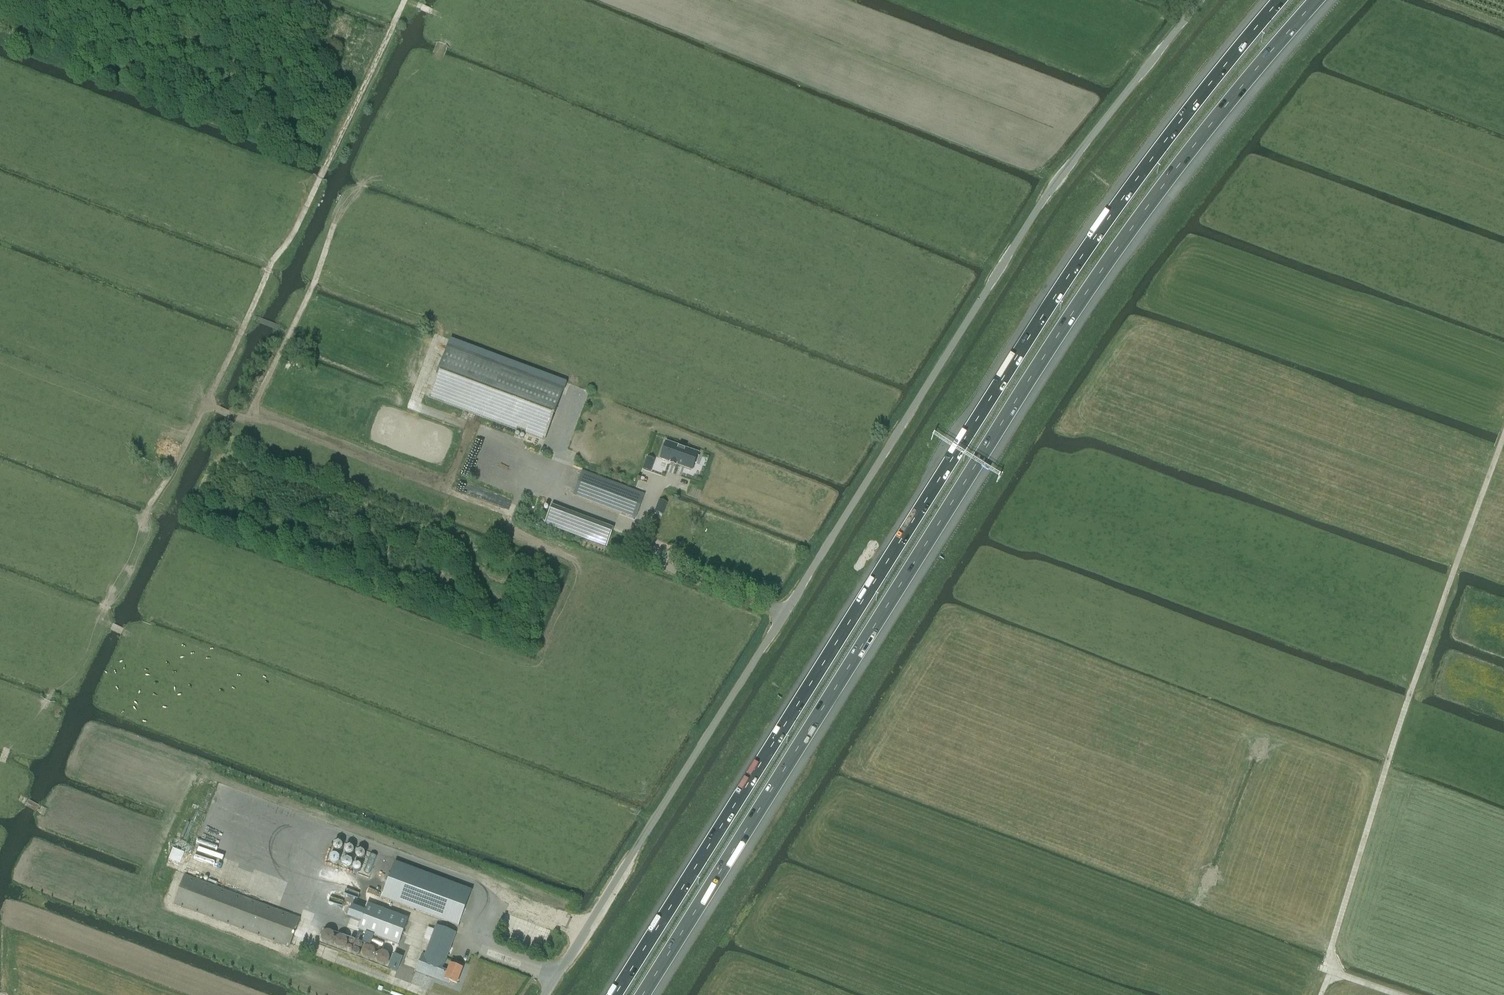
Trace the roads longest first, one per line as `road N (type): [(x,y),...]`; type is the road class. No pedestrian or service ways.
road 1 (motorway): [(643,994),(1095,279),(1316,0)]
road 2 (motorway): [(1279,0),(1151,159),(1043,315),(615,994)]
road 3 (unclassified): [(549,994),(1056,187),(1204,0)]
road 4 (track): [(145,512),(171,479),(404,0)]
road 5 (track): [(639,526),(531,485),(505,509),(206,404)]
road 6 (track): [(248,418),(336,223),(438,56),(446,18),(430,10)]
road 7 (track): [(1503,816),(1385,772),(1456,562)]
road 8 (track): [(145,512),(104,614),(129,633)]
road 9 (track): [(1385,772),(1261,728)]

